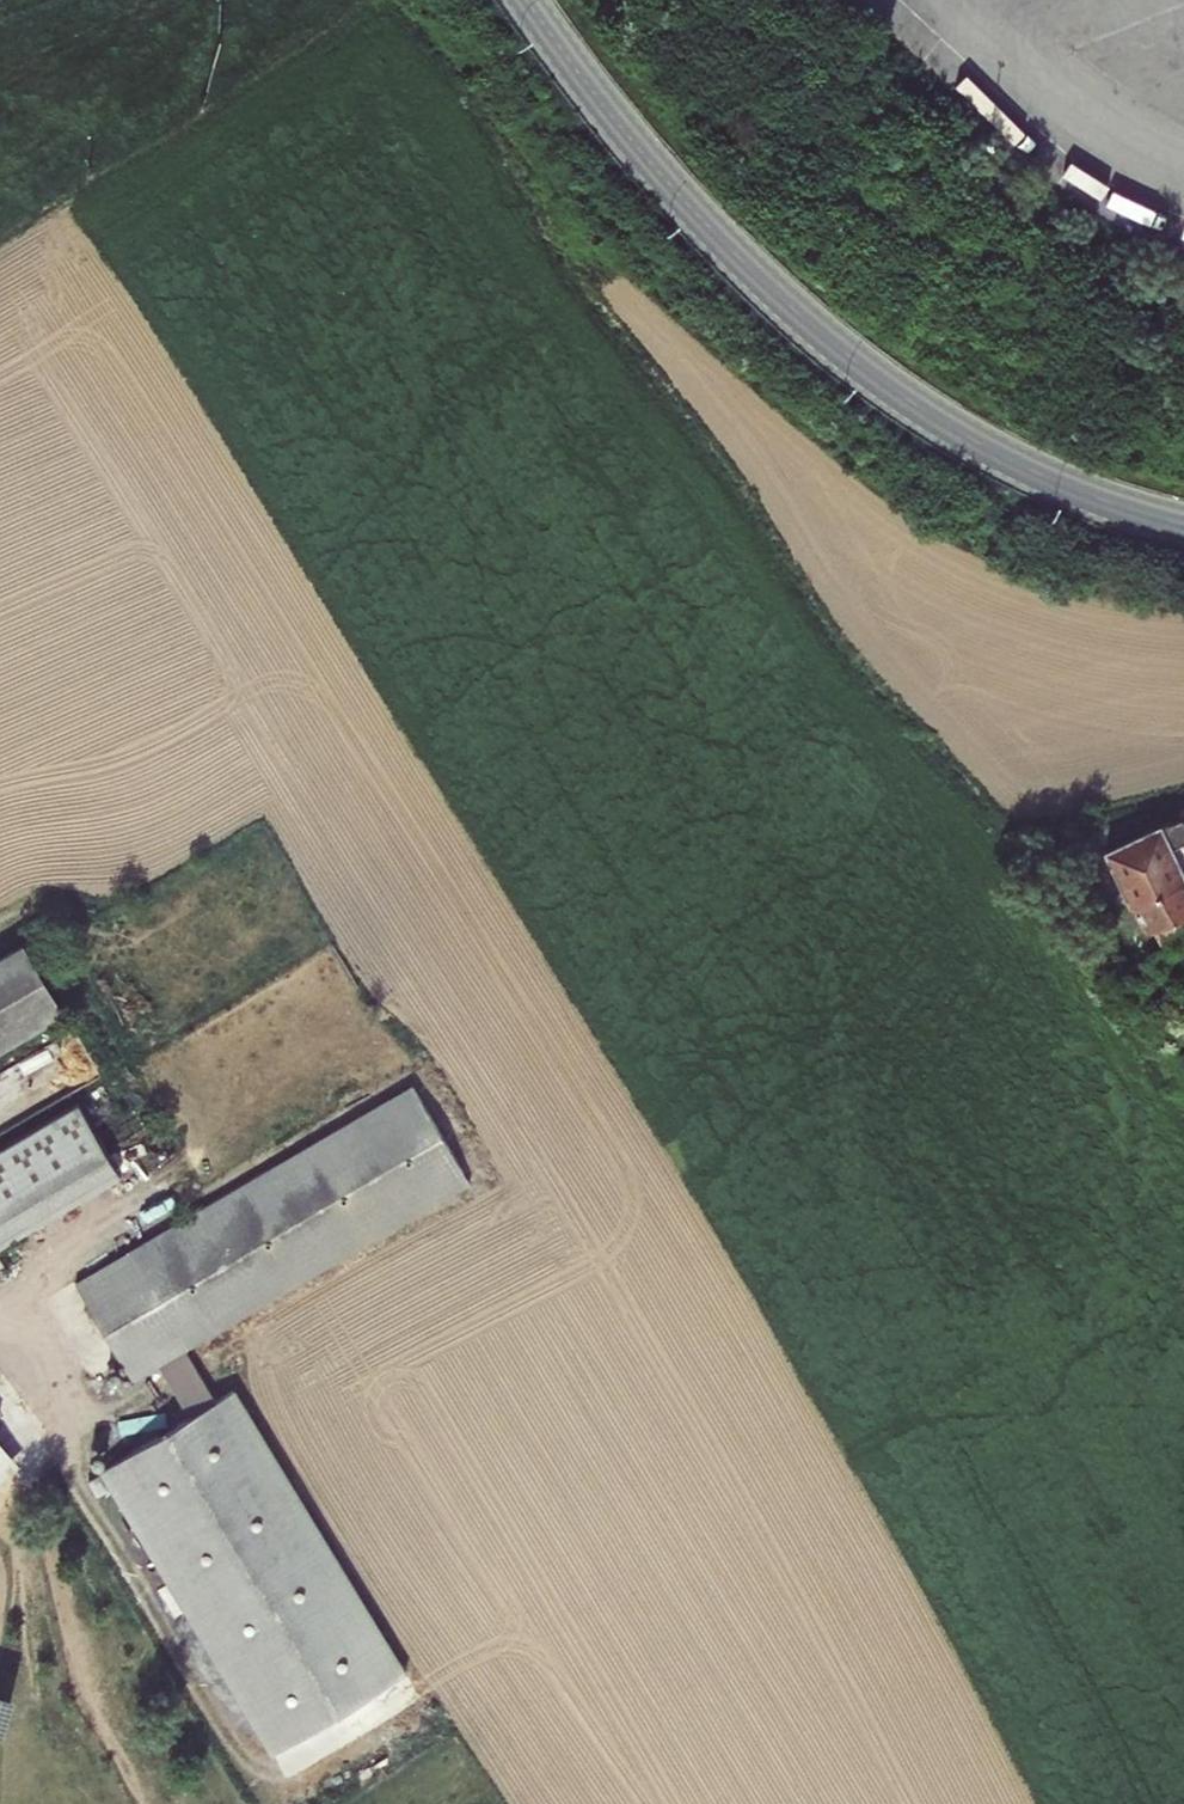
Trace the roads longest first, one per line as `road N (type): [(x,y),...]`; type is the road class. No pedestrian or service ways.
road 1 (residential): [(1183,523),(1099,499),(1003,455),(856,361),(668,184),(528,0)]
road 2 (residential): [(1183,805),(1067,854)]

